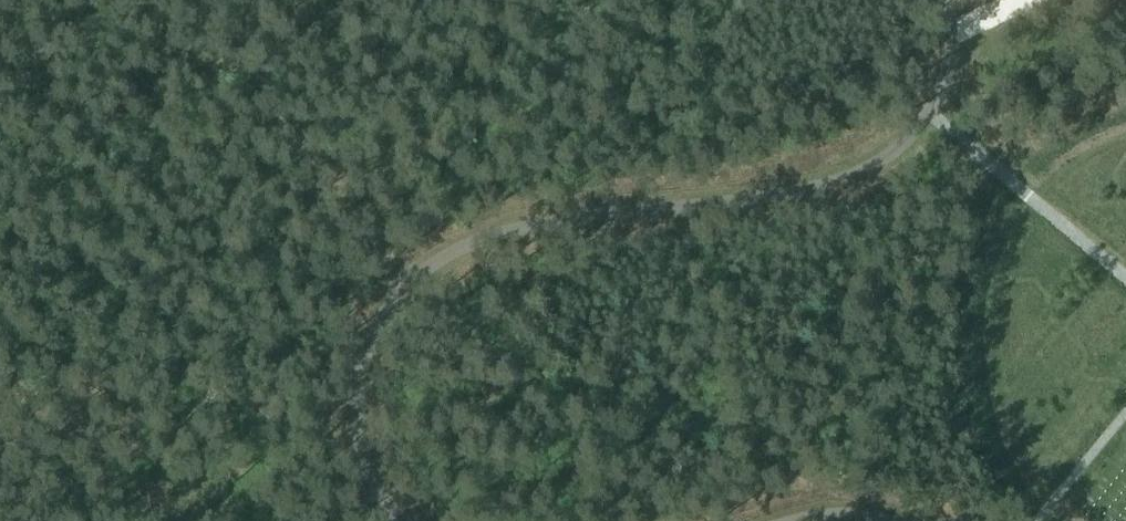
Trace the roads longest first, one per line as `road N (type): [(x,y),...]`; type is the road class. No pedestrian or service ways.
road 1 (track): [(403,520),(384,504),(361,446),(359,372),(363,334),(407,278),(451,249),(517,228),(777,193),(863,169),(904,139),(934,97),(948,58),(945,0)]
road 2 (track): [(407,278),(238,81),(100,0)]

